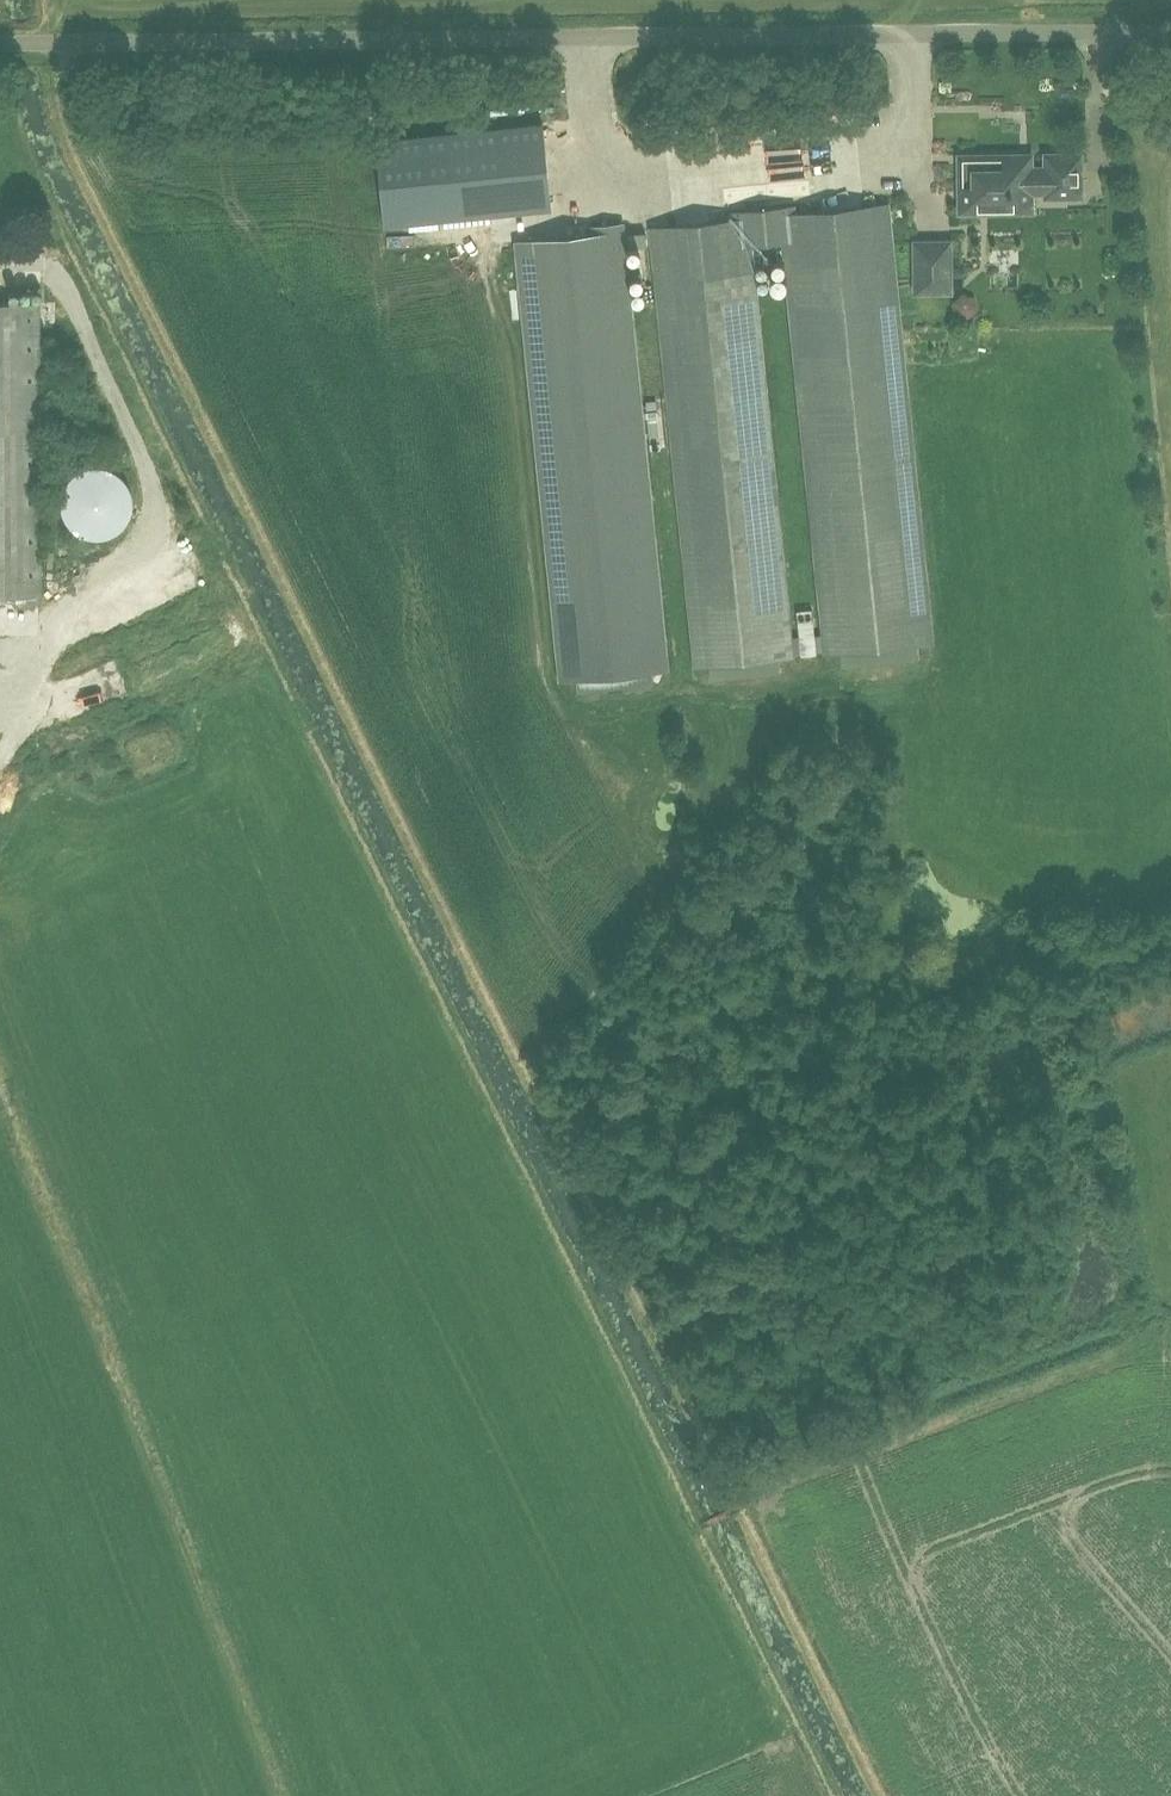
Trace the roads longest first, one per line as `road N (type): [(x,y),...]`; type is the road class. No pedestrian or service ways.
road 1 (unclassified): [(0,45),(1170,35)]

